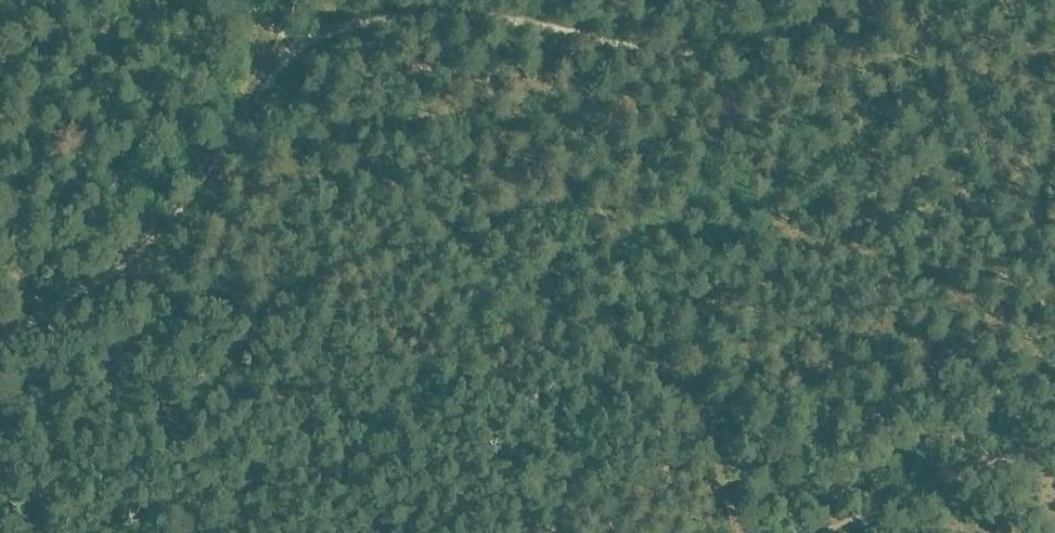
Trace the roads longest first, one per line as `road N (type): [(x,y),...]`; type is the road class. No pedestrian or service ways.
road 1 (track): [(268,79),(480,262),(674,377),(749,532)]
road 2 (track): [(872,0),(783,45),(694,51),(488,8),(277,36)]
road 3 (track): [(0,333),(99,270),(188,187),(268,79)]

